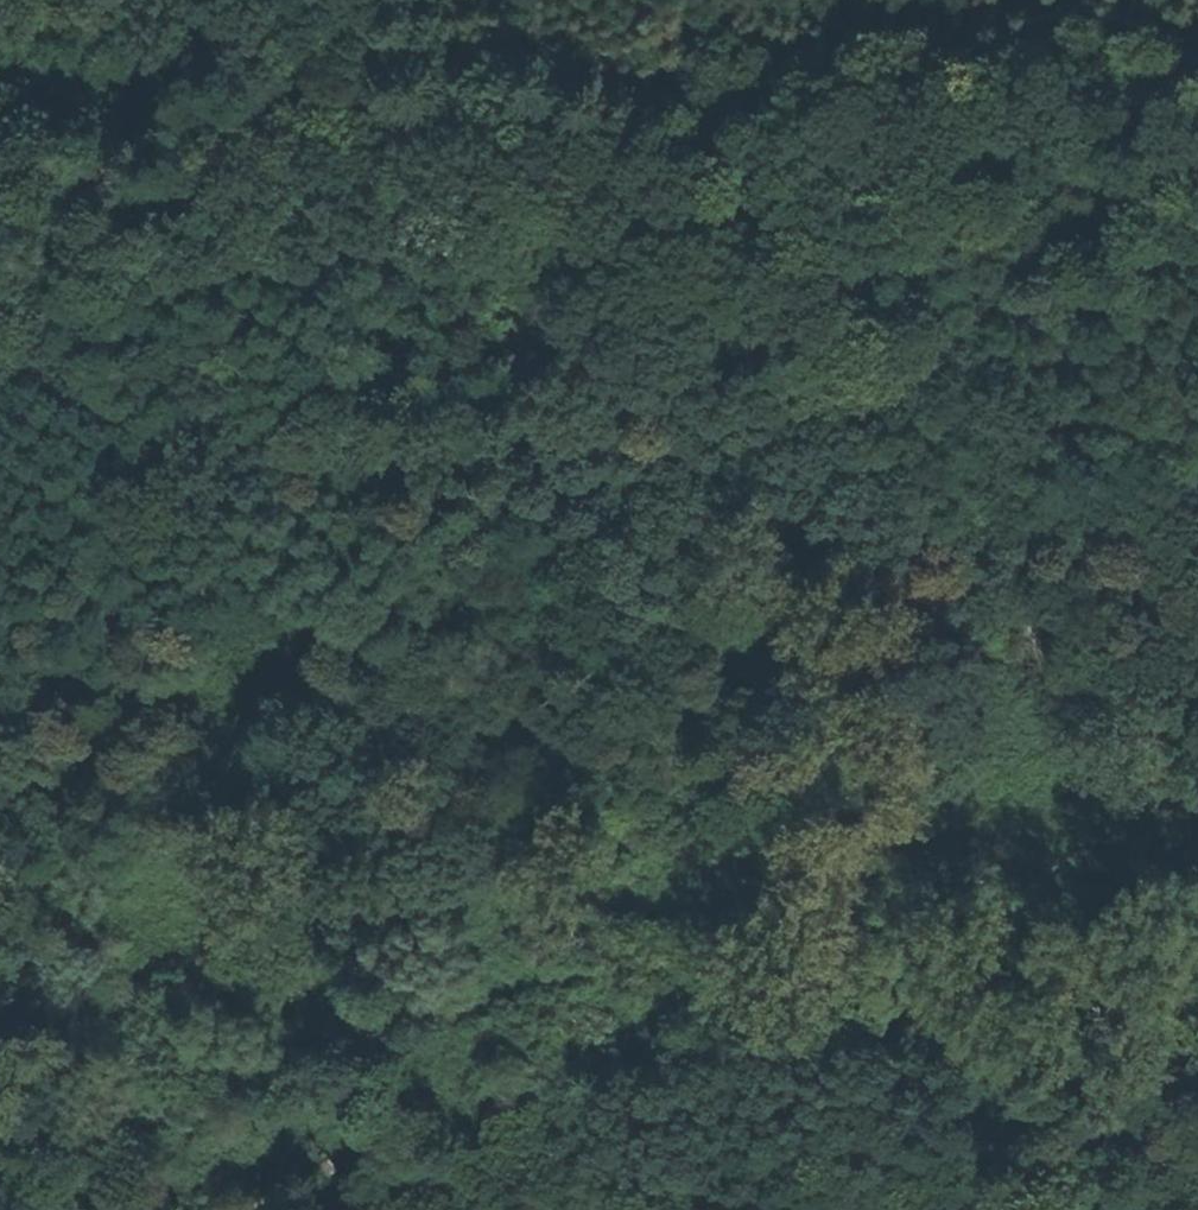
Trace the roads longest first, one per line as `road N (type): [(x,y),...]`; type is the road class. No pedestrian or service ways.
road 1 (track): [(1197,60),(1085,62),(894,94),(648,155),(472,125),(272,143),(85,135),(0,161)]

